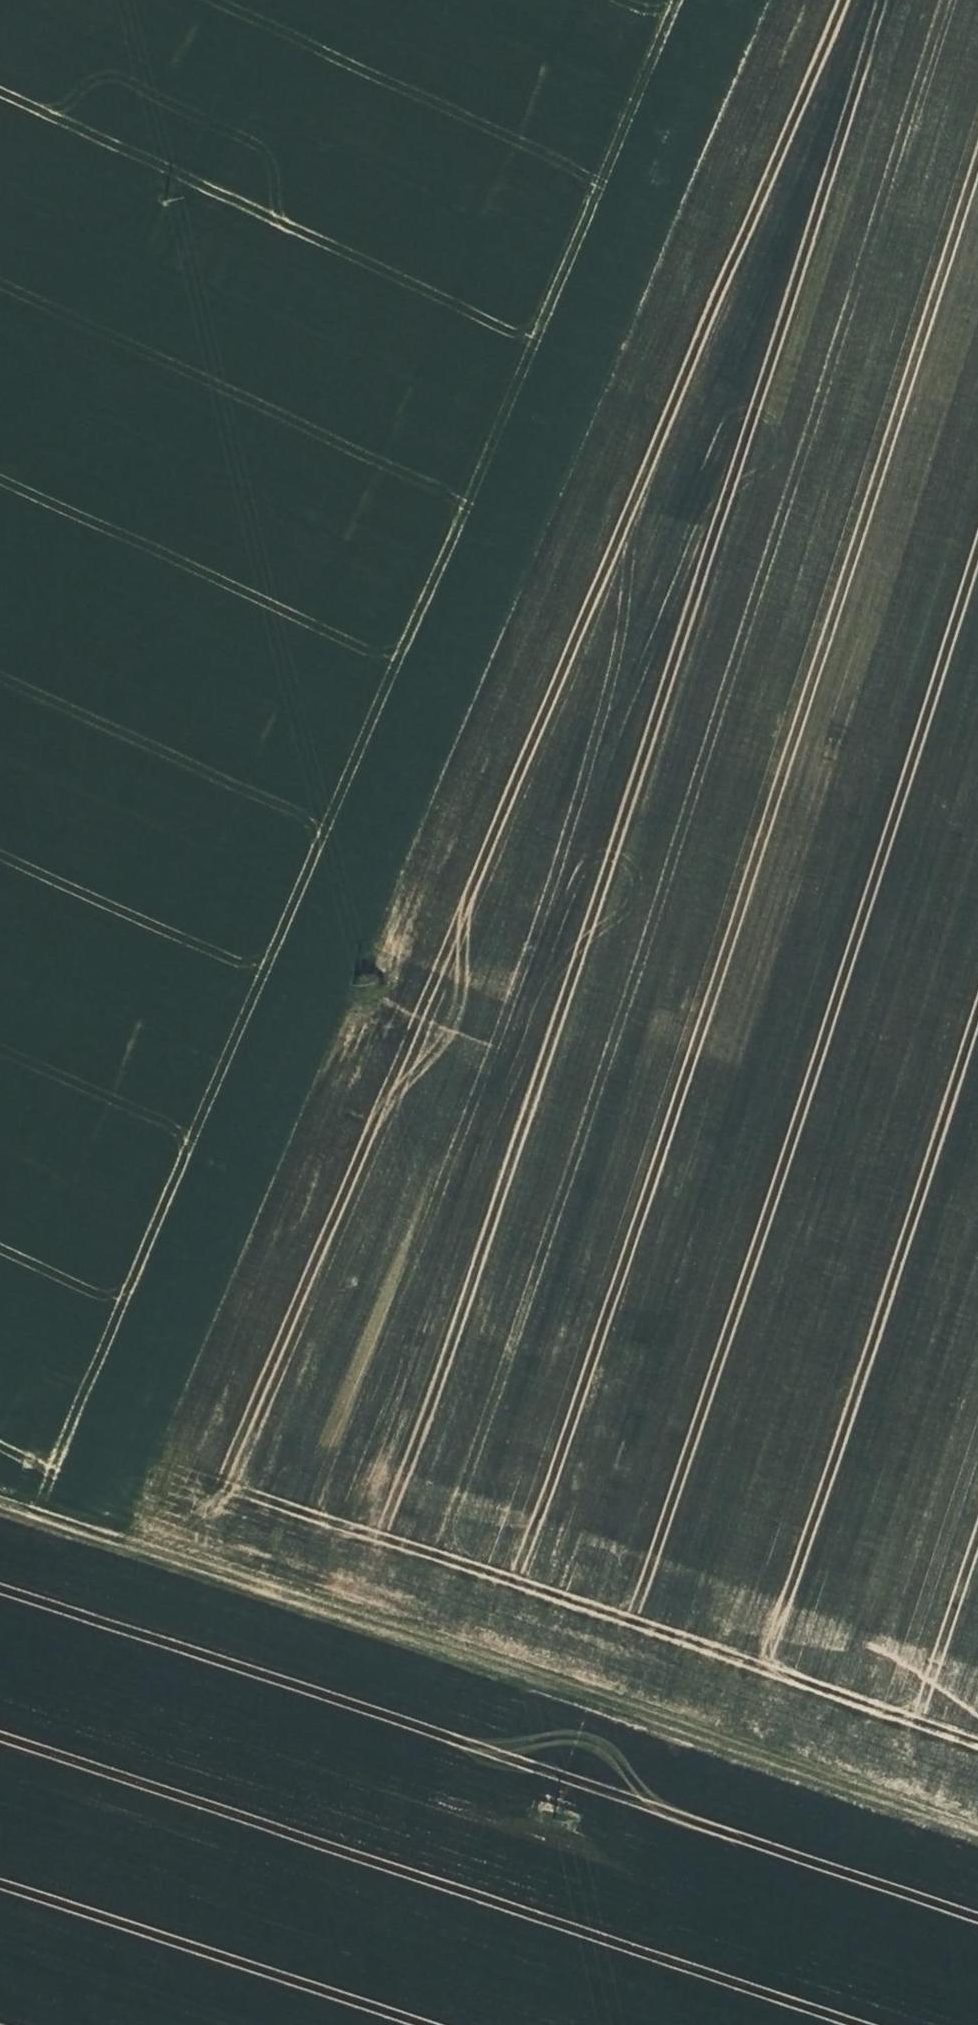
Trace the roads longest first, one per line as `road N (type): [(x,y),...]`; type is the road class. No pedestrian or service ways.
road 1 (track): [(0,1514),(977,1836)]

